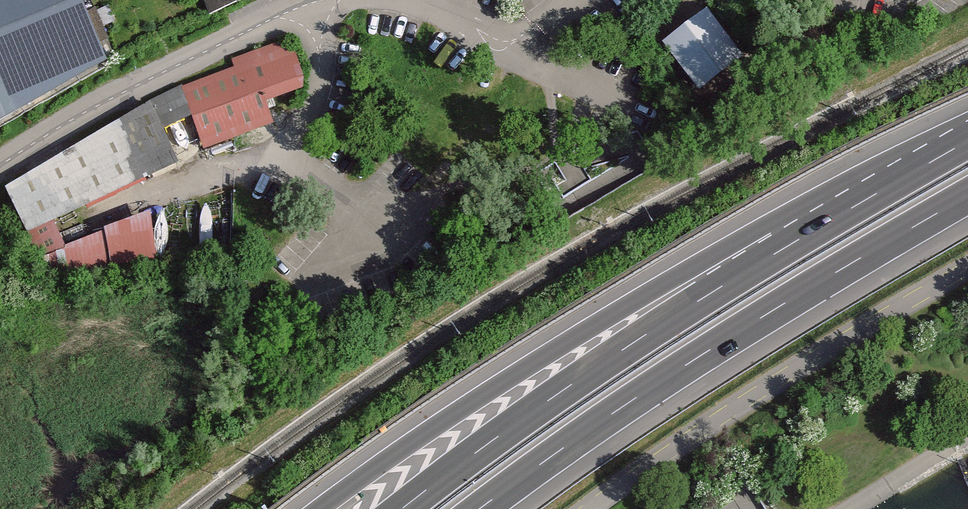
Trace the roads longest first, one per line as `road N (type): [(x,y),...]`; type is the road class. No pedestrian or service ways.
road 1 (motorway): [(878,192),(587,333),(315,508)]
road 2 (motorway): [(479,508),(746,327),(967,196)]
road 3 (motorway): [(878,192),(664,321),(404,508)]
road 4 (unclassified): [(596,508),(967,275)]
road 5 (unclassified): [(323,0),(79,115),(0,167)]

